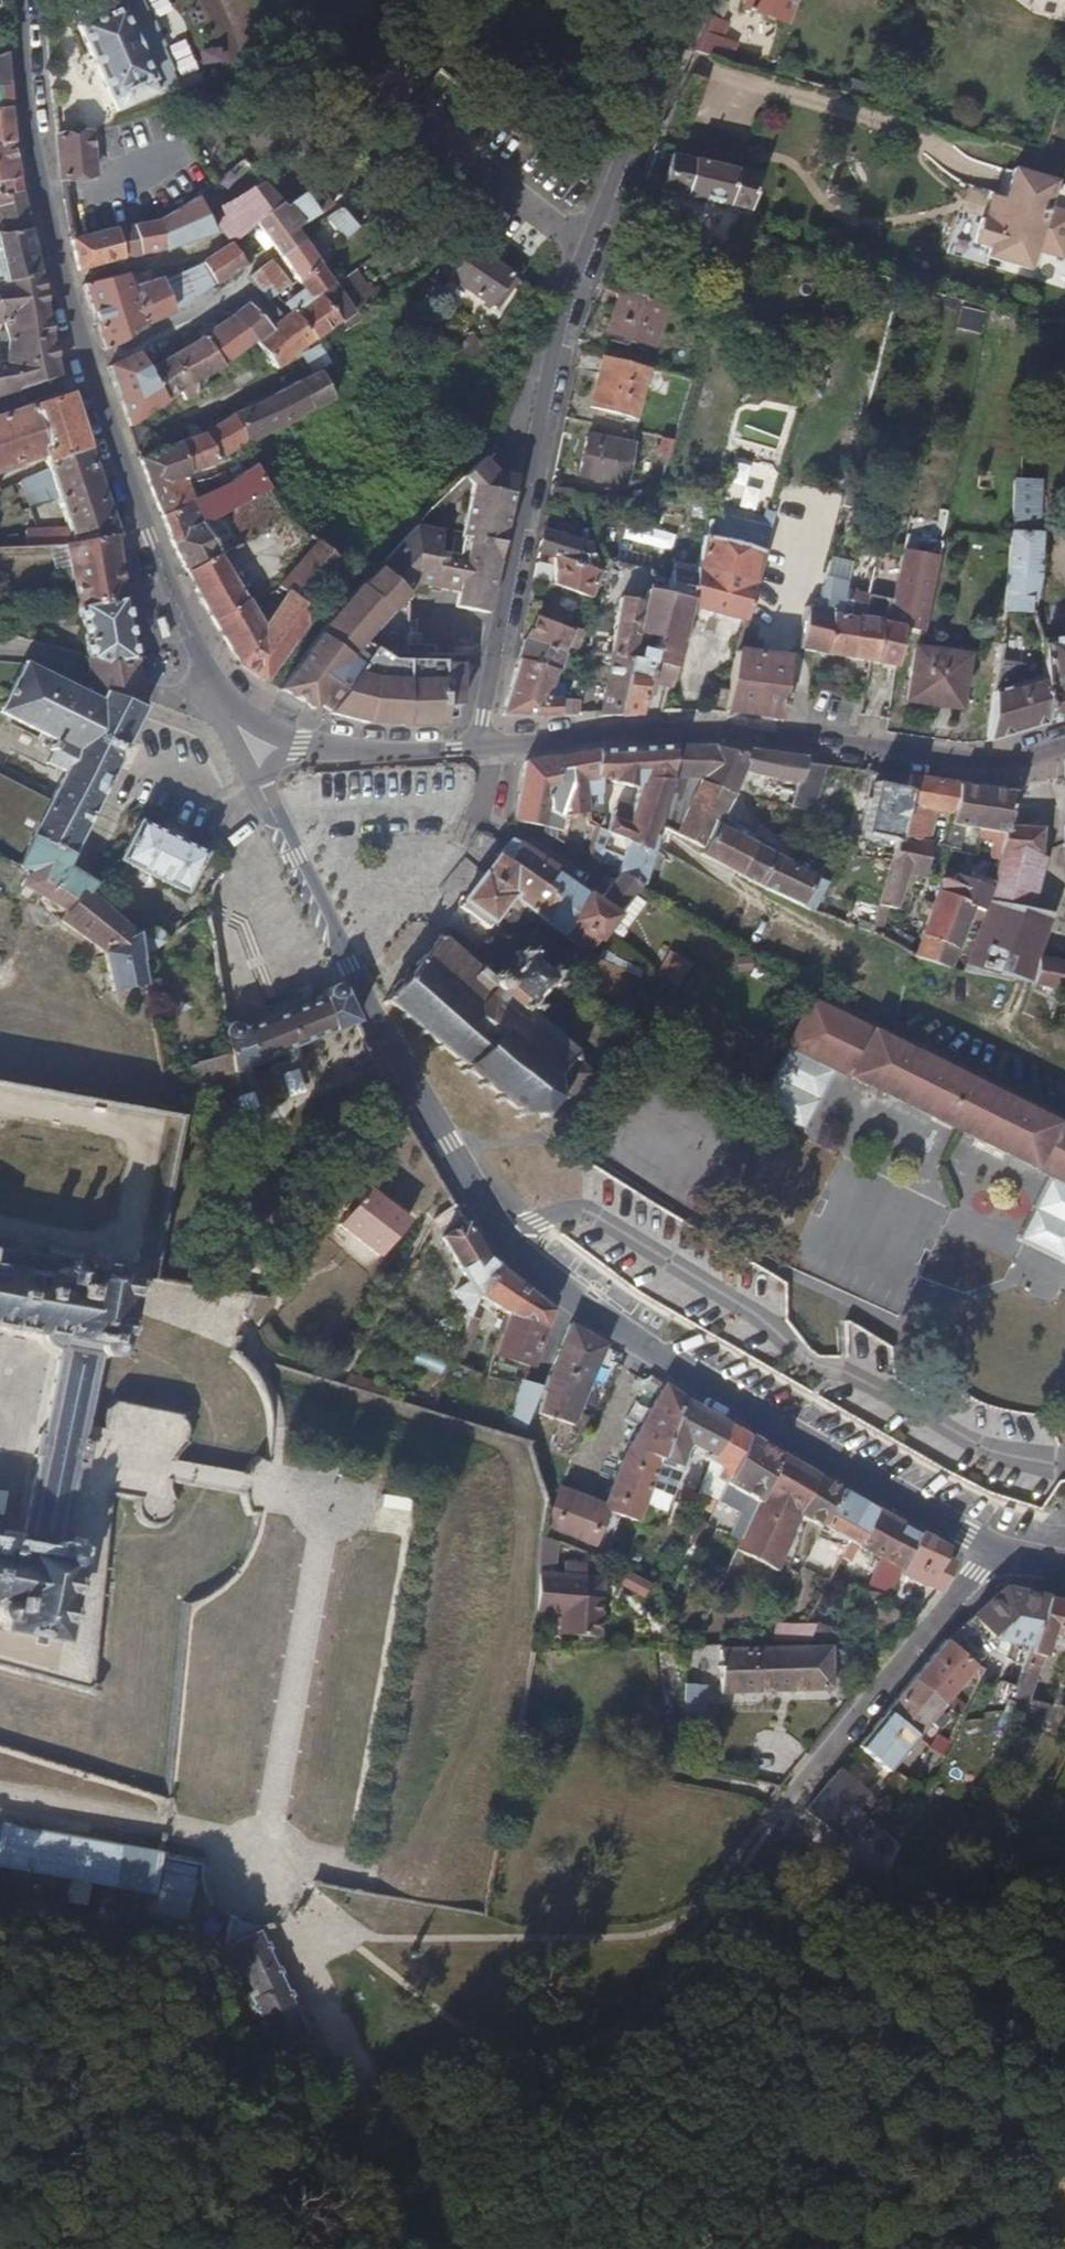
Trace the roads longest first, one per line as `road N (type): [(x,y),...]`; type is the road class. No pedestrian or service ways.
road 1 (residential): [(993,1551),(743,1410),(542,1275),(506,1241),(347,967),(296,861)]
road 2 (track): [(0,1788),(271,1846),(334,1504),(80,1456)]
road 3 (secondary): [(18,0),(43,215),(73,325),(211,679),(260,742)]
road 4 (unclassified): [(479,747),(566,326),(695,0)]
road 5 (secondary): [(479,747),(731,744),(982,771),(1064,745)]
road 6 (residential): [(802,1793),(993,1551)]
road 7 (secondary): [(260,742),(333,753),(479,747)]
road 8 (residential): [(260,742),(268,801),(296,861)]

